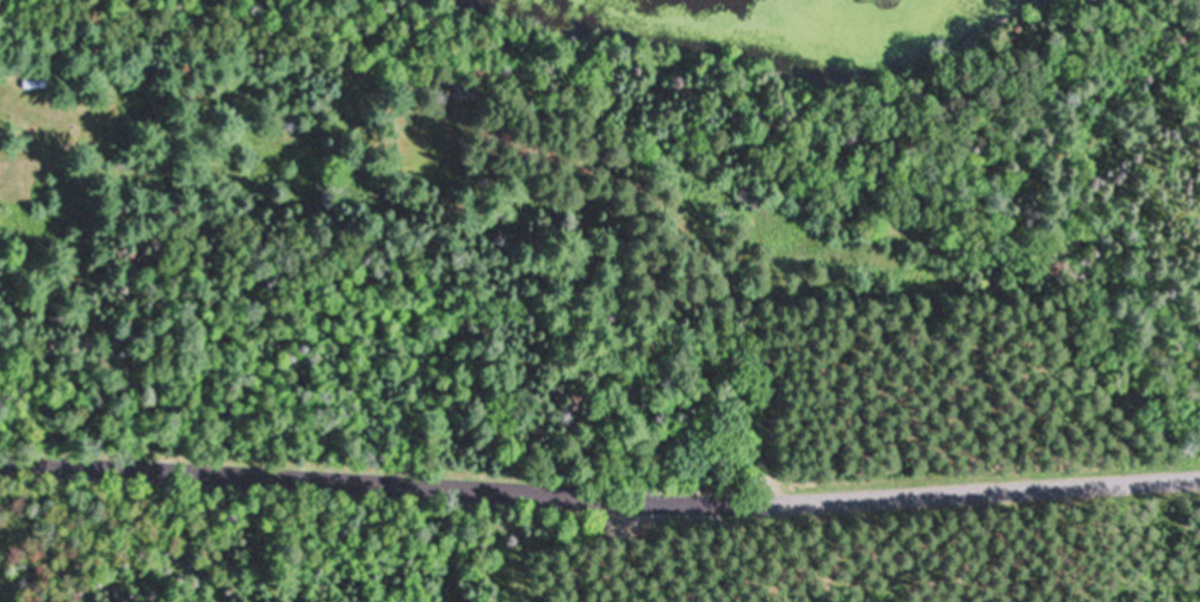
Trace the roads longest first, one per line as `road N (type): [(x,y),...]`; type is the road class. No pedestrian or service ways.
road 1 (residential): [(0,468),(686,509),(1199,480)]
road 2 (residential): [(666,601),(747,507),(736,410),(691,314),(469,148)]

